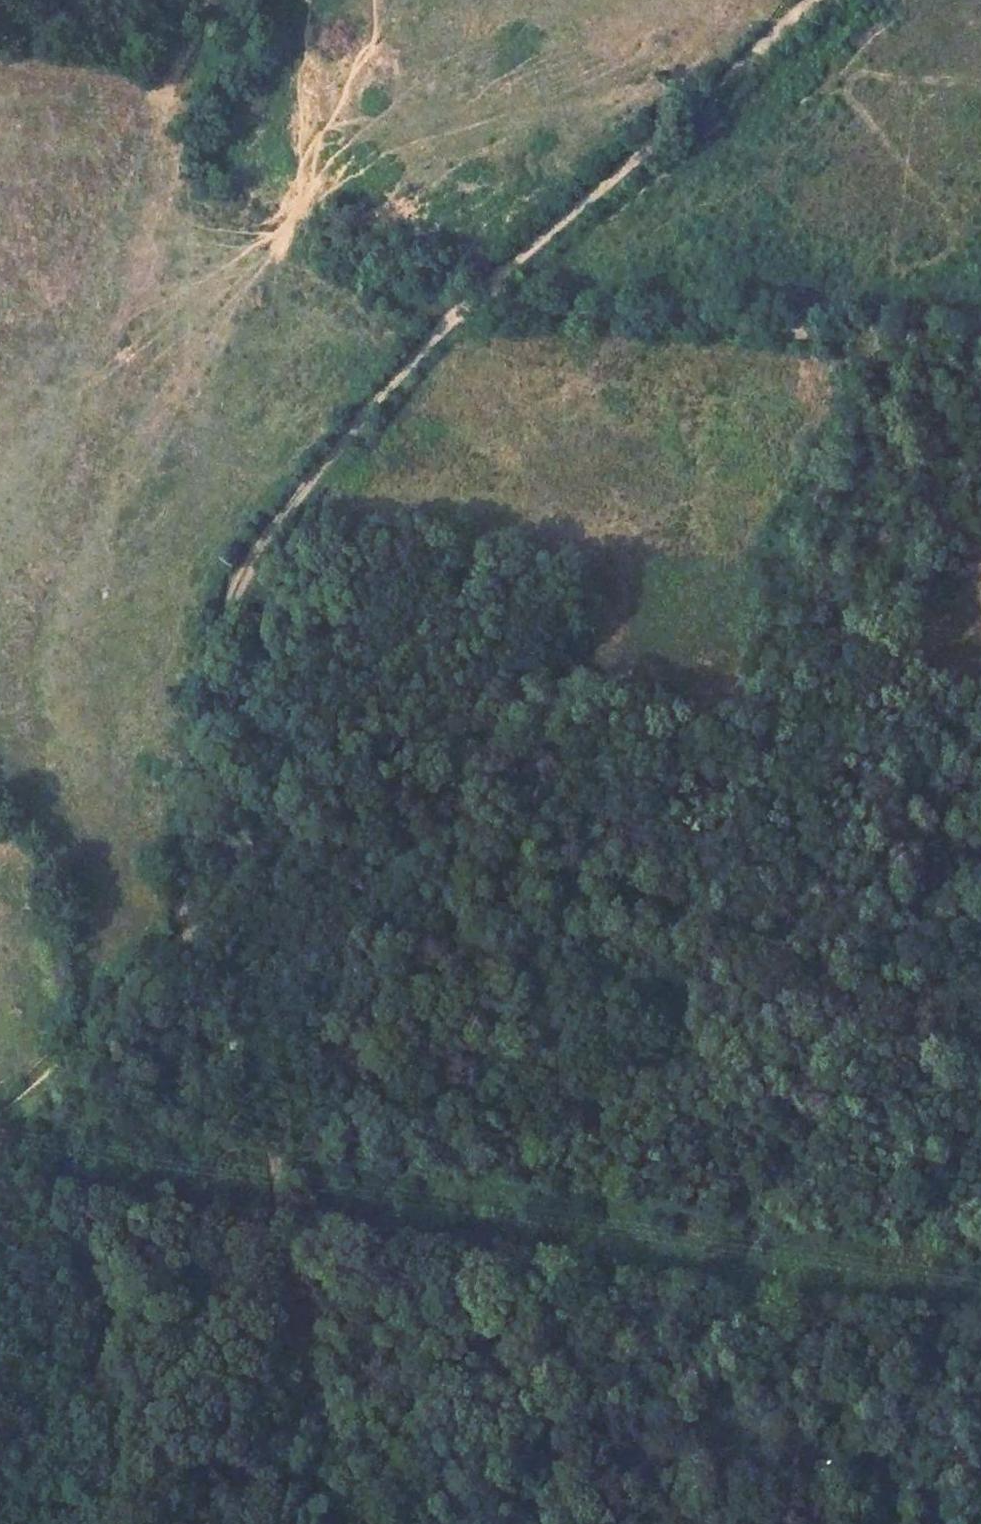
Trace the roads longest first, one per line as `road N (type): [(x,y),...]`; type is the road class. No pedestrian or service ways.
road 1 (track): [(0,1097),(157,969),(193,924),(212,685),(230,610),(282,519),(462,311),(690,115),(805,0)]
road 2 (track): [(980,348),(462,311)]
road 3 (track): [(947,1523),(943,1502),(980,1382)]

